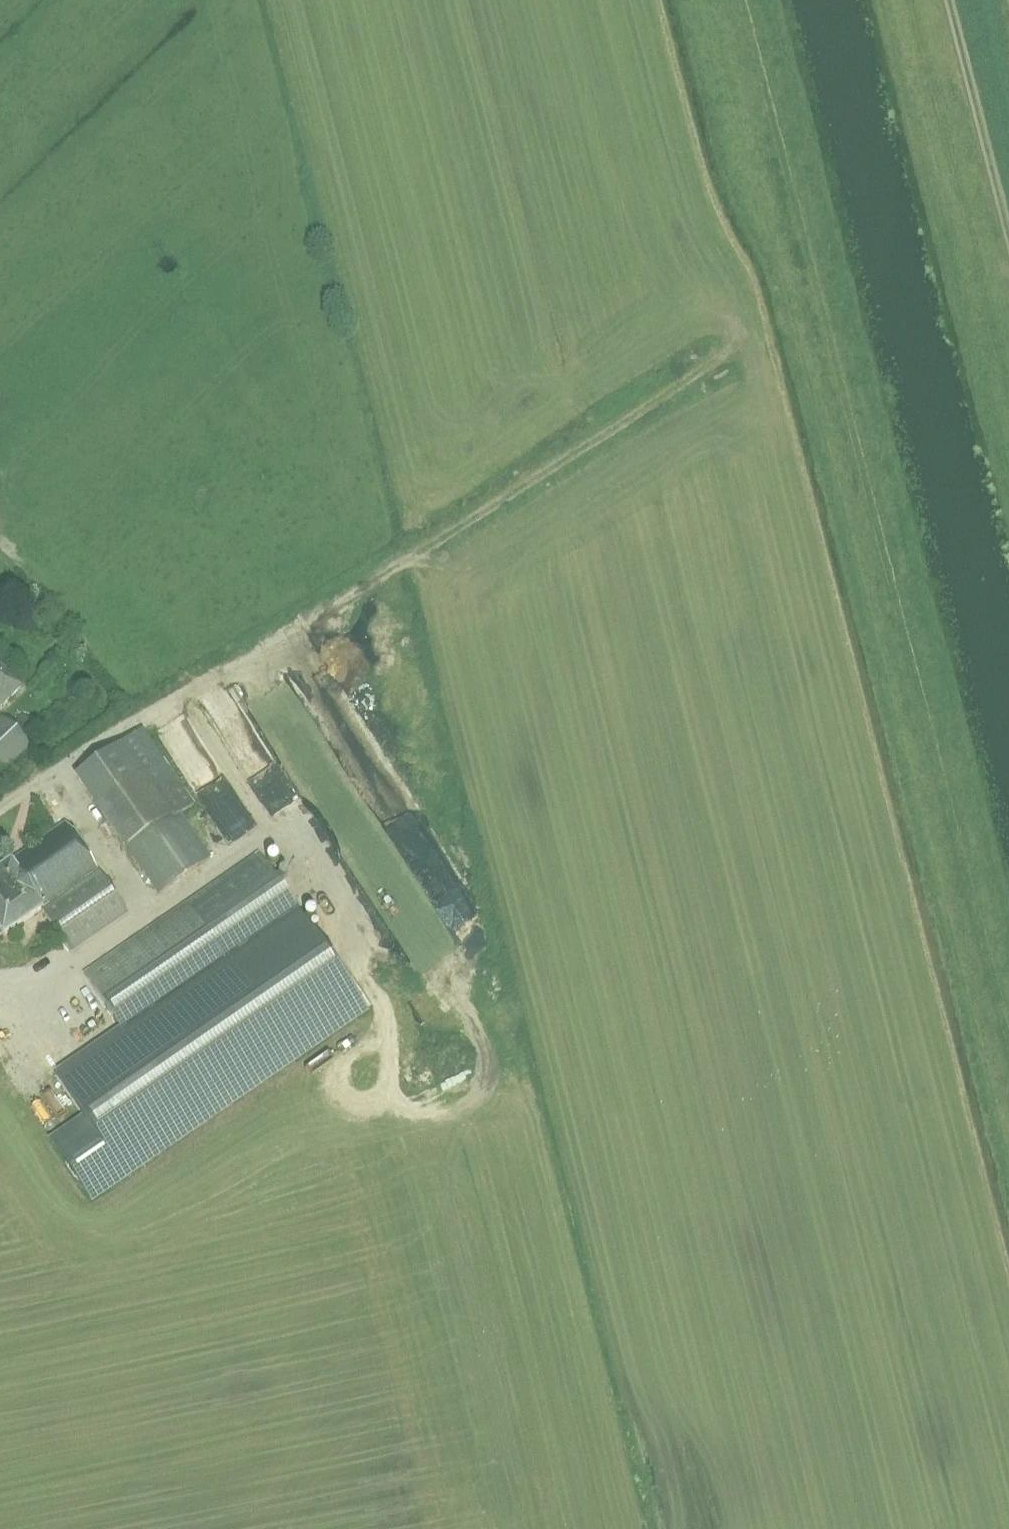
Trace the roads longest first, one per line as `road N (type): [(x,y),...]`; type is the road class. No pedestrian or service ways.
road 1 (unclassified): [(1008,223),(952,0)]

